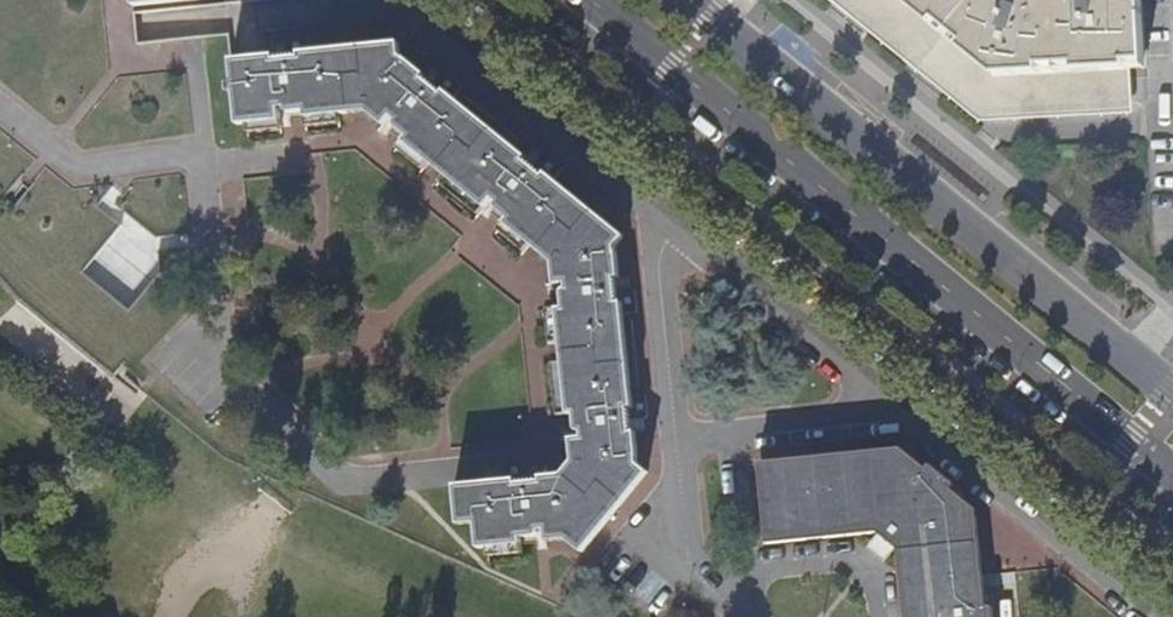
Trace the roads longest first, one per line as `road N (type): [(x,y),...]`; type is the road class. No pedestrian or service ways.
road 1 (primary): [(589,0),(1172,476)]
road 2 (primary): [(1172,399),(691,0)]

